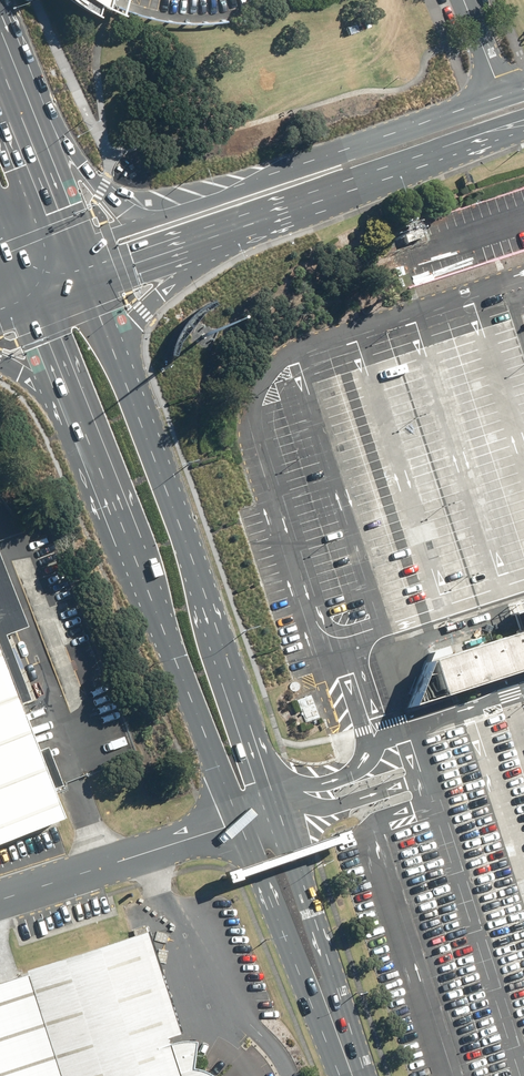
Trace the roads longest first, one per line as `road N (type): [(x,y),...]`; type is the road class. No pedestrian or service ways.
road 1 (tertiary): [(138,413),(280,812)]
road 2 (tertiary): [(240,824),(98,463)]
road 3 (primary): [(169,213),(501,97)]
road 4 (tertiary): [(280,812),(364,1075)]
road 5 (primary): [(523,124),(269,217)]
road 6 (tertiary): [(340,1075),(240,824)]
road 7 (primary): [(269,217),(201,261),(137,318),(130,354),(138,413)]
road 8 (unclassified): [(0,898),(240,824)]
road 9 (primary): [(0,44),(104,188),(136,212),(169,213)]
road 10 (primary): [(269,217),(85,281)]
road 11 (primary): [(0,75),(71,248)]
road 12 (tertiary): [(98,463),(32,301)]
road 13 (tertiary): [(98,463),(48,392),(0,360)]
road 14 (tertiary): [(85,281),(138,413)]

